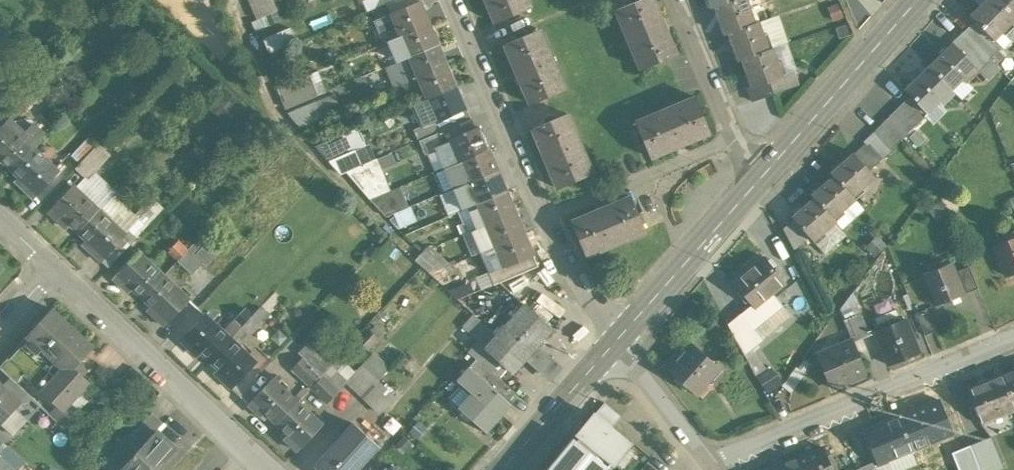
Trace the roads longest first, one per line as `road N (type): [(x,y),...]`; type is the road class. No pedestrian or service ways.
road 1 (residential): [(711,465),(1013,342)]
road 2 (residential): [(52,268),(264,469)]
road 3 (secondary): [(757,180),(917,0)]
road 4 (residential): [(544,218),(450,0)]
road 5 (secondary): [(616,341),(757,180)]
road 6 (residential): [(757,180),(678,0)]
road 7 (residential): [(544,218),(717,144)]
road 8 (secondary): [(501,469),(616,341)]
road 9 (residential): [(616,341),(711,465)]
road 10 (residential): [(616,341),(544,218)]

